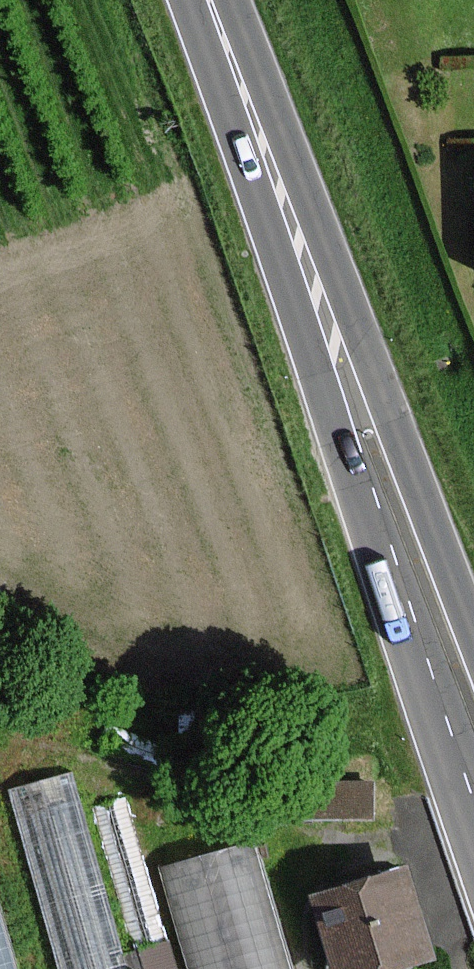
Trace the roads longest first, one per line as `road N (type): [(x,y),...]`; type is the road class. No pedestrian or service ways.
road 1 (primary): [(228,50),(334,418),(473,814)]
road 2 (primary): [(473,641),(228,50)]

